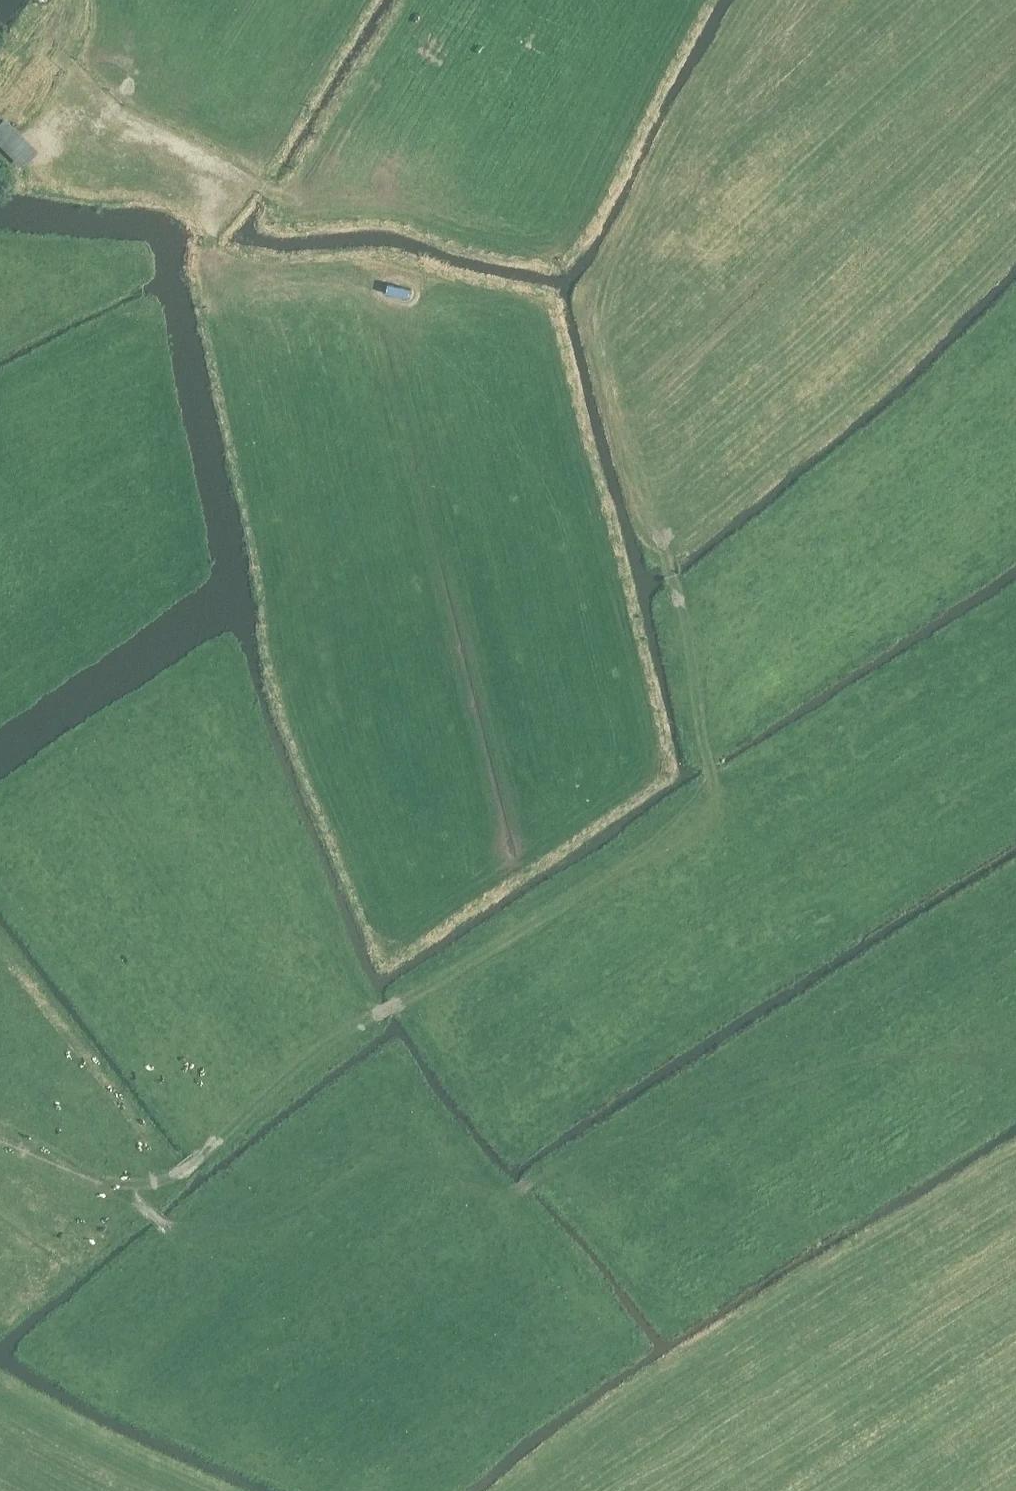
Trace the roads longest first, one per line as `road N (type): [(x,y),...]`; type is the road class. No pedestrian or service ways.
road 1 (track): [(170,1236),(132,1195),(220,1144)]
road 2 (track): [(132,1195),(0,1133)]

